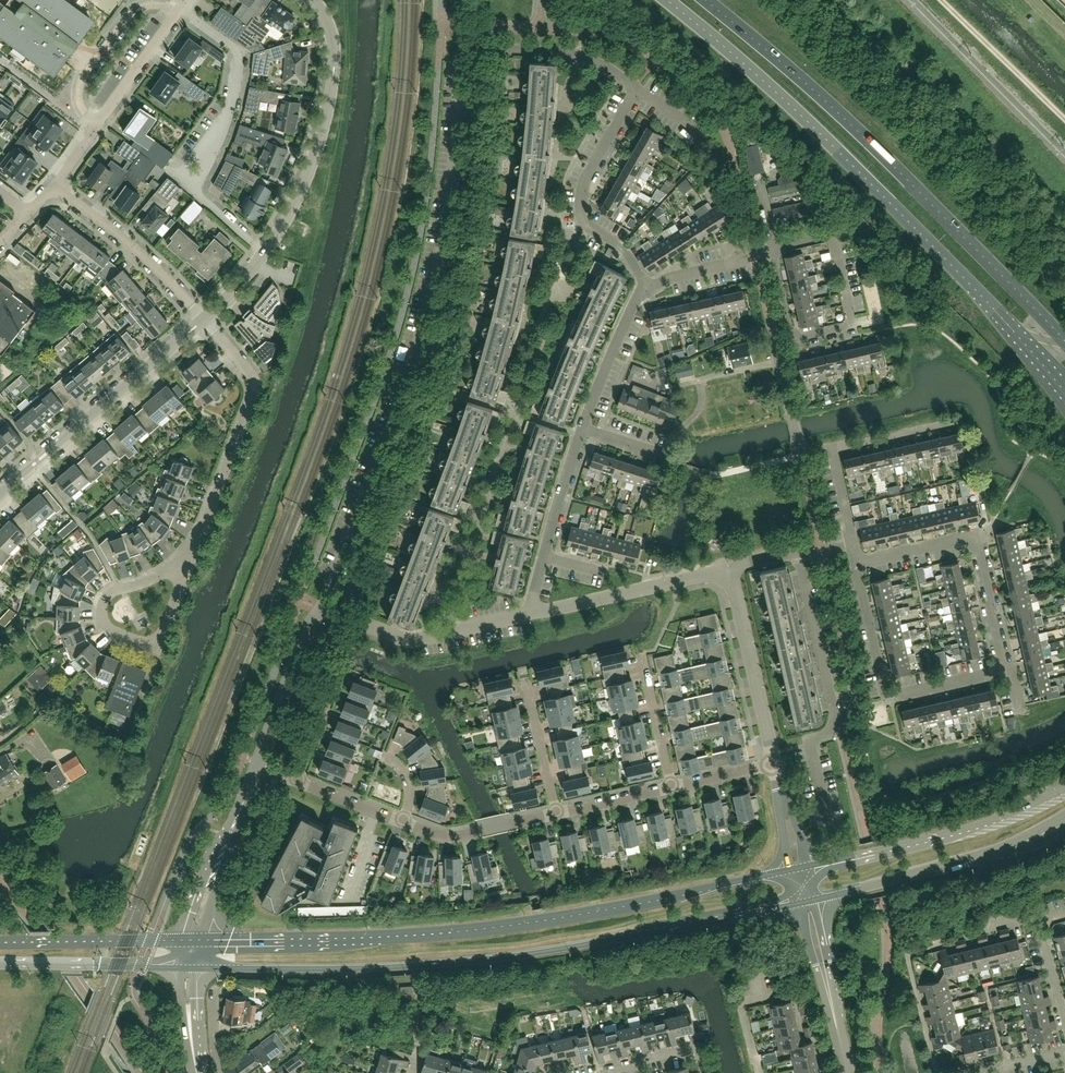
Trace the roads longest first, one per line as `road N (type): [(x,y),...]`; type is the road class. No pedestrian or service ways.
road 1 (tertiary): [(195,964),(374,967),(482,960),(807,902)]
road 2 (tertiary): [(799,868),(494,927),(198,940)]
road 3 (residential): [(321,607),(424,318),(463,58)]
road 4 (primary): [(660,0),(895,207),(1064,391)]
road 5 (primary): [(1064,341),(843,117),(706,0)]
road 6 (residential): [(646,290),(620,247),(580,215),(583,184),(634,86),(593,61),(559,53),(469,47),(463,58)]
road 7 (residential): [(180,8),(238,53),(230,109),(189,178),(264,253)]
road 8 (residential): [(826,819),(810,742),(825,735),(833,707),(798,551)]
road 9 (tertiary): [(1064,794),(973,830),(799,868)]
road 10 (tertiary): [(264,253),(302,187),(331,93),(333,40),(314,0)]
road 11 (tertiary): [(807,902),(999,852),(1064,824)]
road 12 (residential): [(191,559),(254,394),(254,379),(205,319)]
road 13 (tertiary): [(0,493),(205,319)]
road 14 (residential): [(859,562),(887,695),(998,672),(1002,659)]
road 15 (residential): [(774,250),(795,333),(841,329),(851,320),(835,246),(819,238)]
road 16 (residential): [(853,538),(832,446),(955,422)]
road 17 (residential): [(526,613),(421,637),(321,607)]
road 18 (residential): [(526,613),(730,570)]
road 19 (residential): [(205,319),(146,258),(55,186)]
road 20 (residential): [(774,764),(730,570)]
road 21 (tertiary): [(184,940),(0,942)]
road 22 (residential): [(176,13),(155,5),(133,11),(84,76),(80,105),(97,125)]
road 23 (tertiary): [(0,963),(182,964)]
road 24 (unclassified): [(847,1072),(807,902)]
road 25 (residential): [(557,813),(454,836),(403,823)]
road 26 (residential): [(140,641),(109,627),(106,598),(191,559)]
road 27 (residential): [(582,426),(646,290)]
road 28 (residential): [(97,125),(176,13)]
road 29 (residential): [(542,555),(582,426)]
road 30 (residential): [(646,290),(774,250)]
road 31 (residential): [(557,813),(527,683)]
road 32 (residential): [(671,787),(642,658)]
road 33 (residential): [(1002,659),(976,538)]
road 34 (unclassified): [(257,766),(301,651)]
road 35 (unclassified): [(232,829),(208,866),(184,940)]
road 36 (residential): [(298,781),(341,668)]

